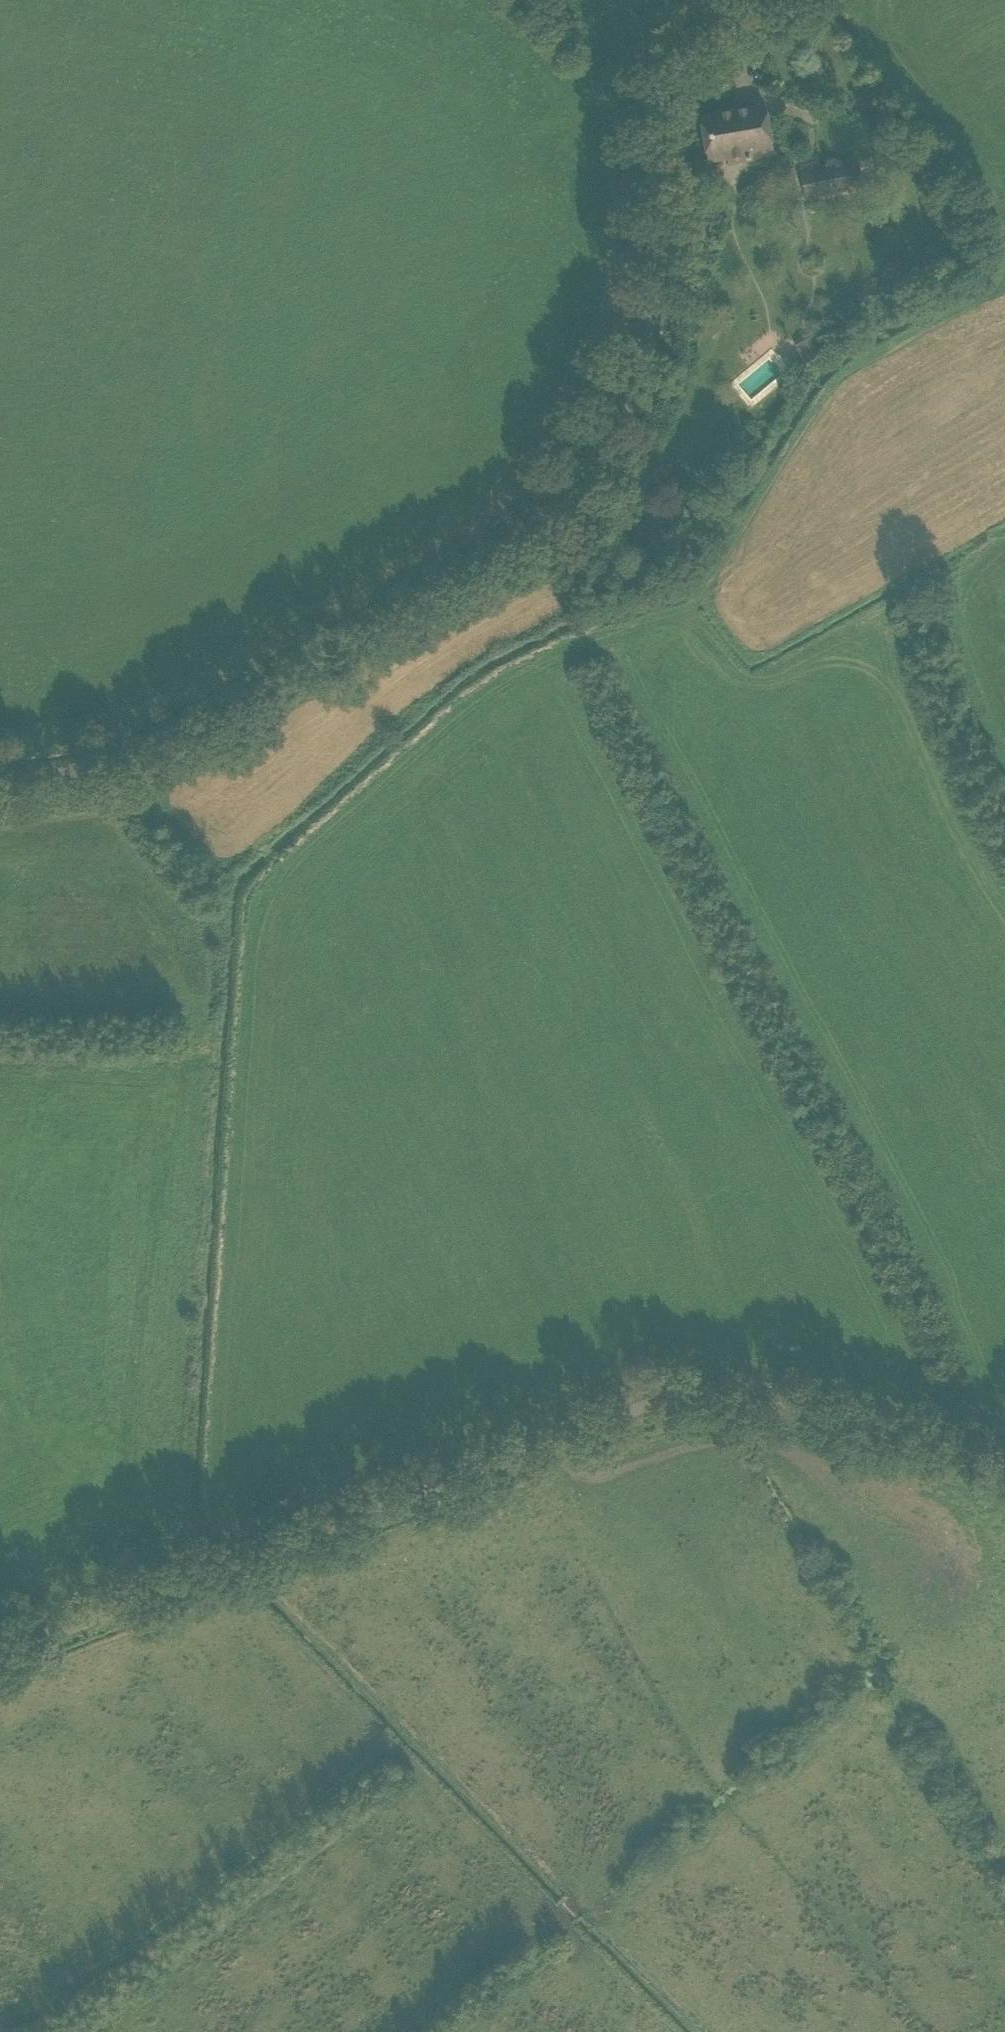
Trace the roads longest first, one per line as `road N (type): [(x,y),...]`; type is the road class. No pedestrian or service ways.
road 1 (unclassified): [(0,779),(67,784),(153,757),(548,520),(587,489),(631,422),(653,365),(670,271),(667,106),(683,62),(790,0)]
road 2 (unclassified): [(0,1663),(591,1419),(714,1397),(795,1401),(1004,1448)]

